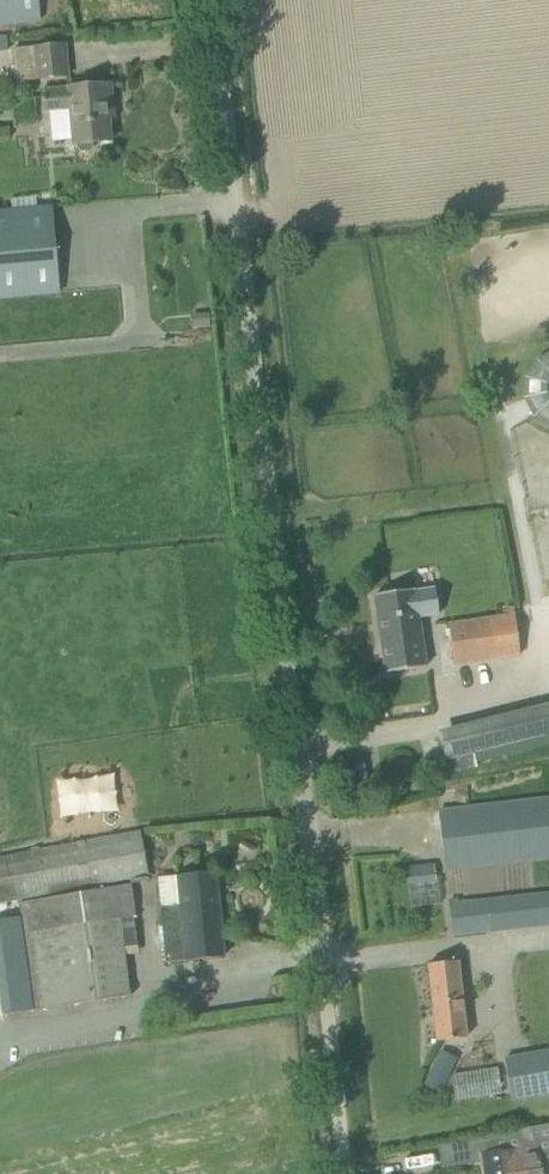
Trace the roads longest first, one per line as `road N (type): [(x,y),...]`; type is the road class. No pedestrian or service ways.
road 1 (unclassified): [(347,1173),(213,0)]

